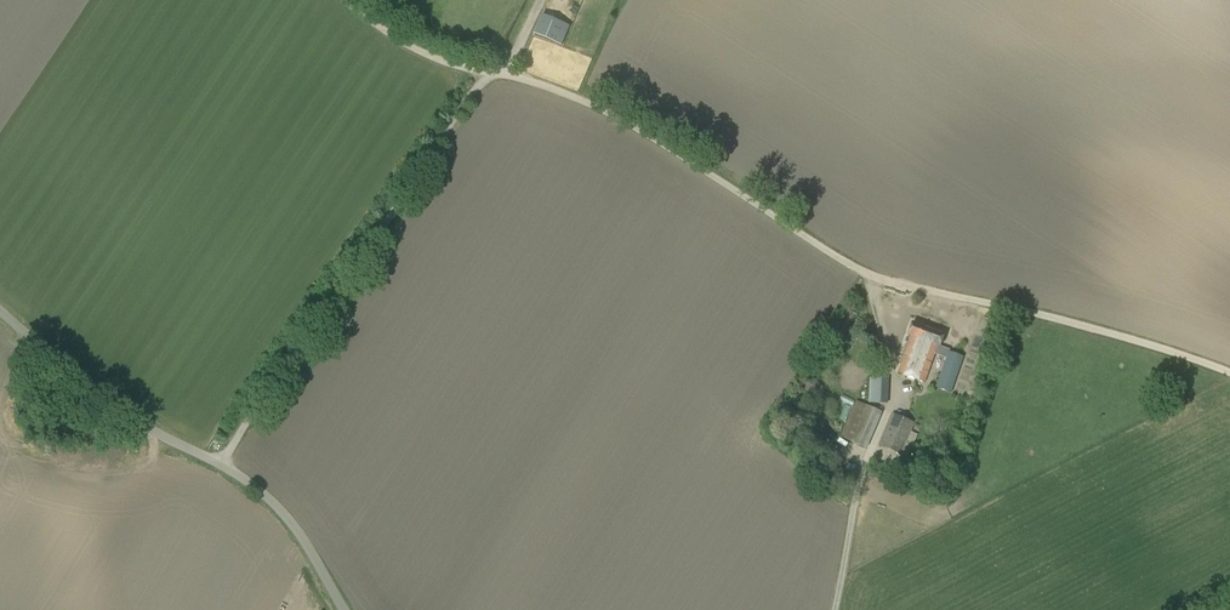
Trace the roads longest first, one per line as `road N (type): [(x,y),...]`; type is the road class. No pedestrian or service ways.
road 1 (track): [(490,73),(601,112),(856,269),(1141,341),(1229,373)]
road 2 (track): [(219,464),(490,73)]
road 3 (unclassified): [(343,609),(284,511),(240,474),(86,387),(0,312)]
road 4 (track): [(346,0),(419,51),(490,73)]

